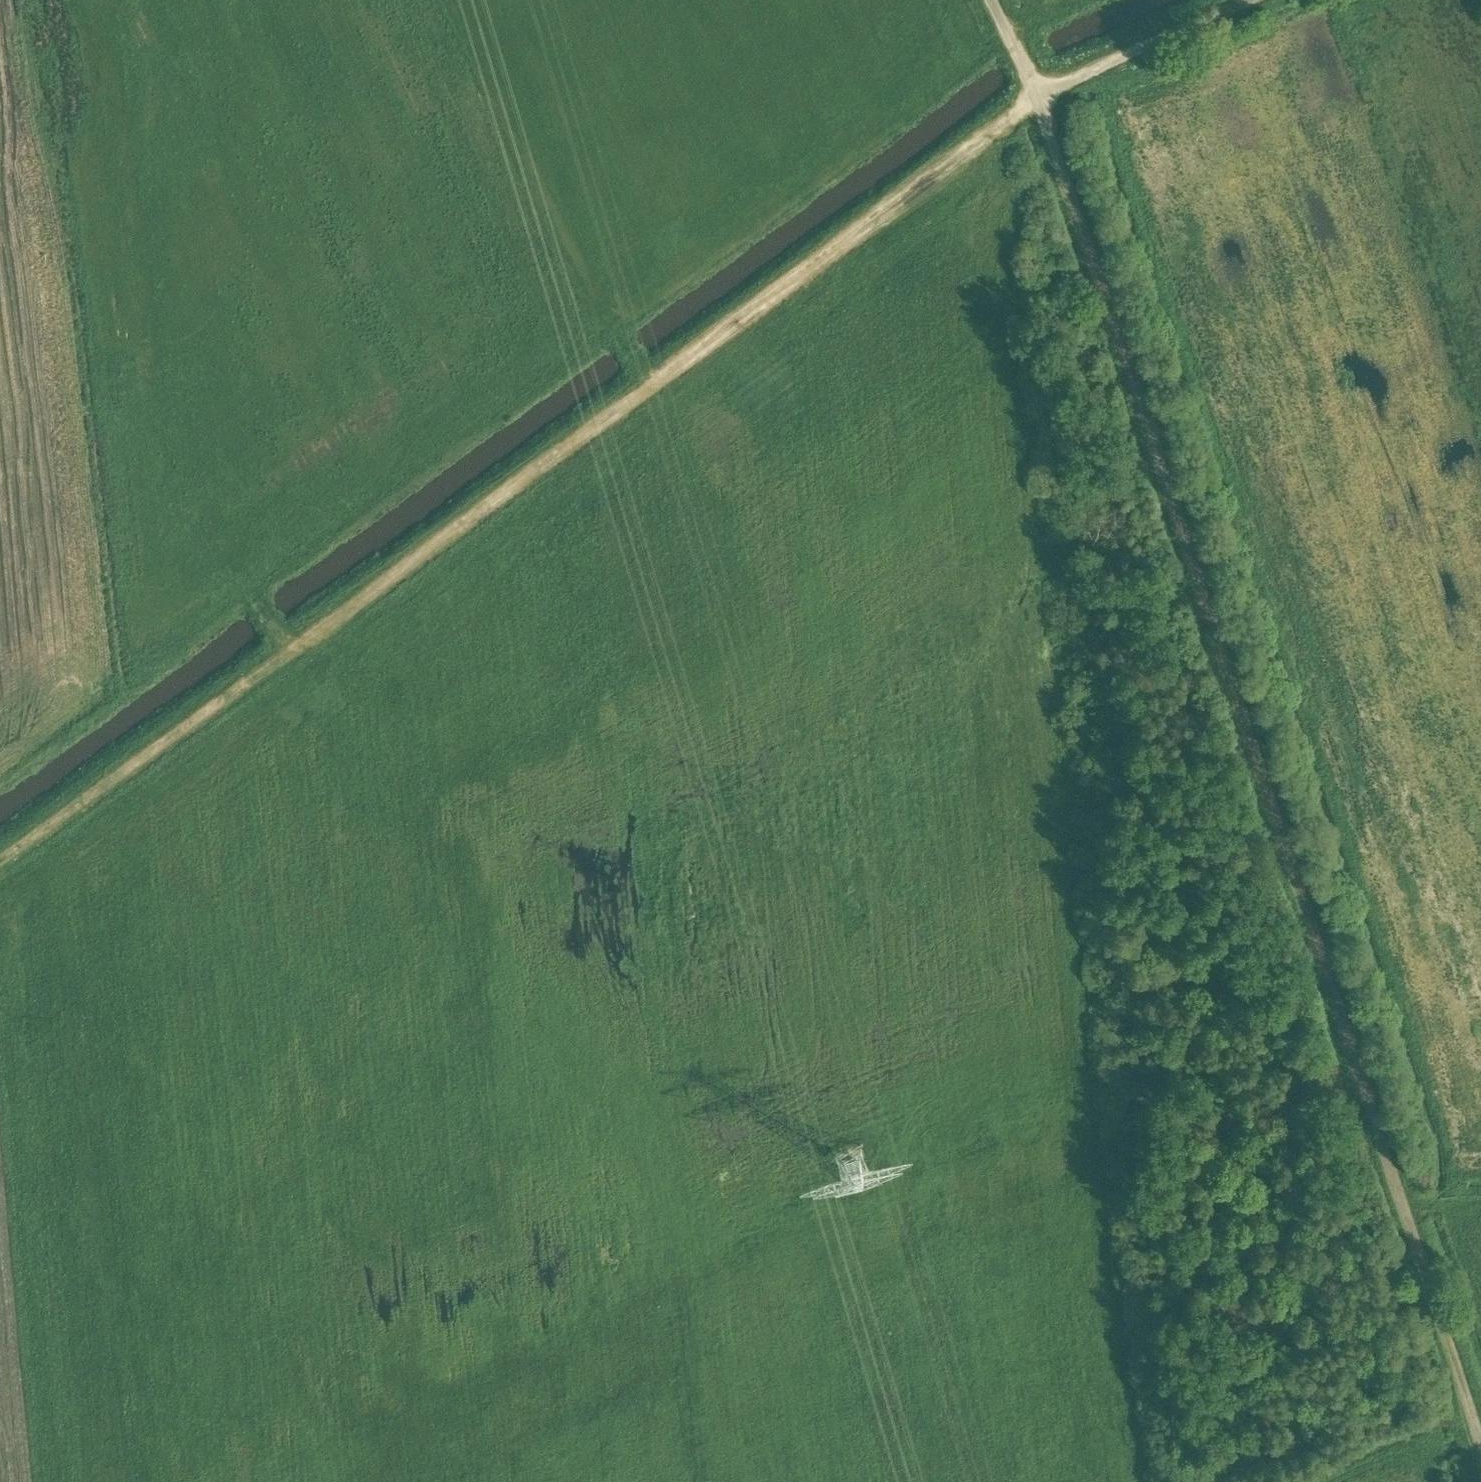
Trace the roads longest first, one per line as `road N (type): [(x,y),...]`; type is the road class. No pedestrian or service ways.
road 1 (track): [(1044,95),(1480,1422)]
road 2 (track): [(345,620),(1044,95)]
road 3 (track): [(1044,95),(1253,0)]

